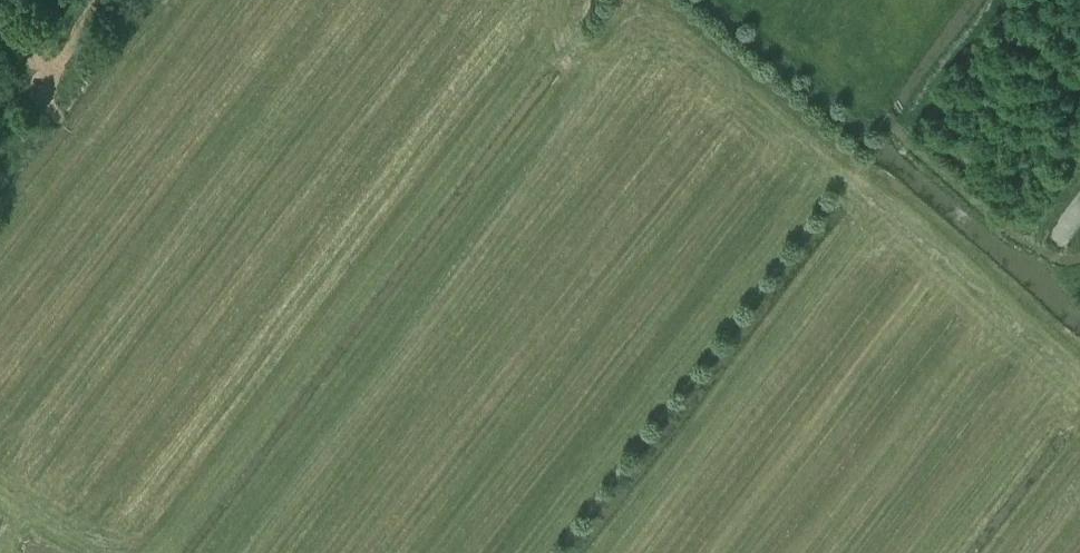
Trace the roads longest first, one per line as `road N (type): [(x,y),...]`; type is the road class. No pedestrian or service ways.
road 1 (track): [(97,0),(51,65),(0,28)]

